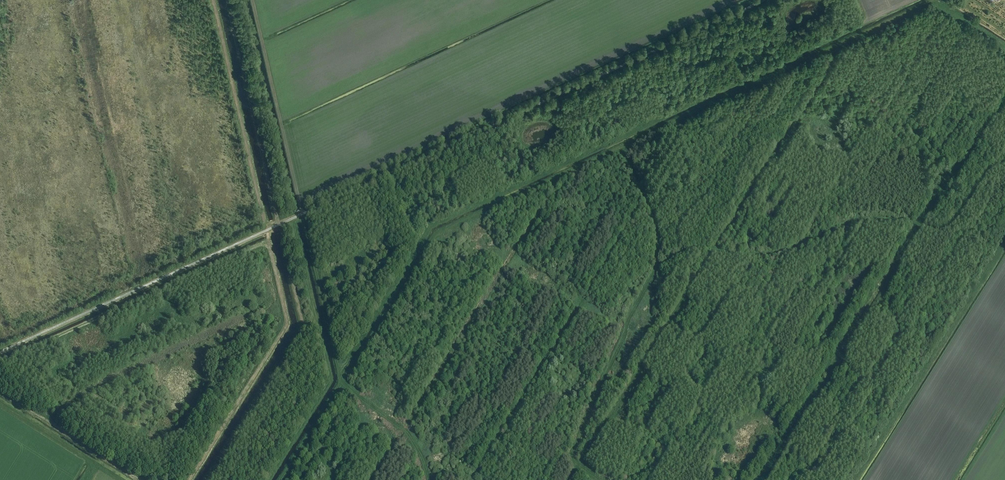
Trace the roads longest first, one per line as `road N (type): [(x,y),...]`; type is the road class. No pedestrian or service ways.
road 1 (track): [(207,479),(301,327),(280,224)]
road 2 (track): [(190,479),(285,328),(267,231)]
road 3 (track): [(267,231),(214,0)]
road 4 (track): [(280,224),(228,0)]
road 5 (track): [(0,392),(139,479)]

